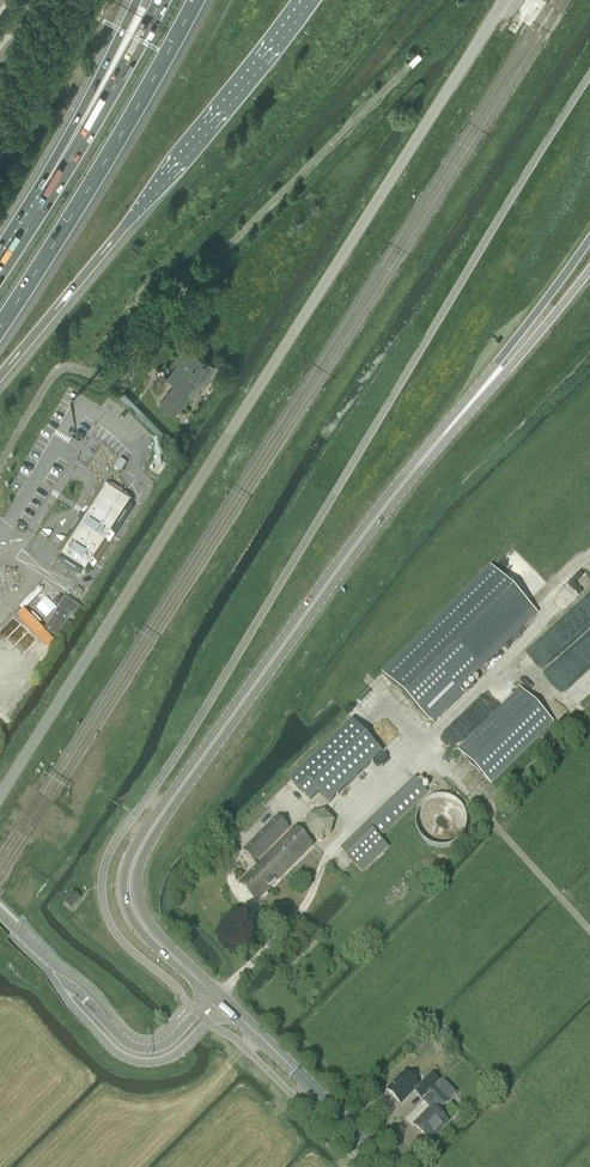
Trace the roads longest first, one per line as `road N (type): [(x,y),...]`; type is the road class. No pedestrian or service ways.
road 1 (unclassified): [(0,793),(504,0)]
road 2 (motorway): [(0,375),(304,0)]
road 3 (tertiary): [(195,767),(430,450)]
road 4 (motorway): [(0,330),(134,119),(194,0)]
road 5 (tertiary): [(589,235),(430,450)]
road 6 (motorway): [(162,0),(36,216)]
road 7 (tertiary): [(195,767),(133,849),(122,886),(134,925),(182,965)]
road 8 (tertiary): [(430,450),(589,268)]
road 9 (tertiary): [(391,1166),(219,998)]
road 10 (motorway): [(137,0),(40,186),(36,216)]
road 11 (tertiary): [(56,979),(109,1046),(143,1063),(180,1054),(219,998)]
road 12 (tertiary): [(182,965),(140,908),(137,880),(195,767)]
road 13 (tertiary): [(219,998),(168,1045),(139,1049),(56,979)]

